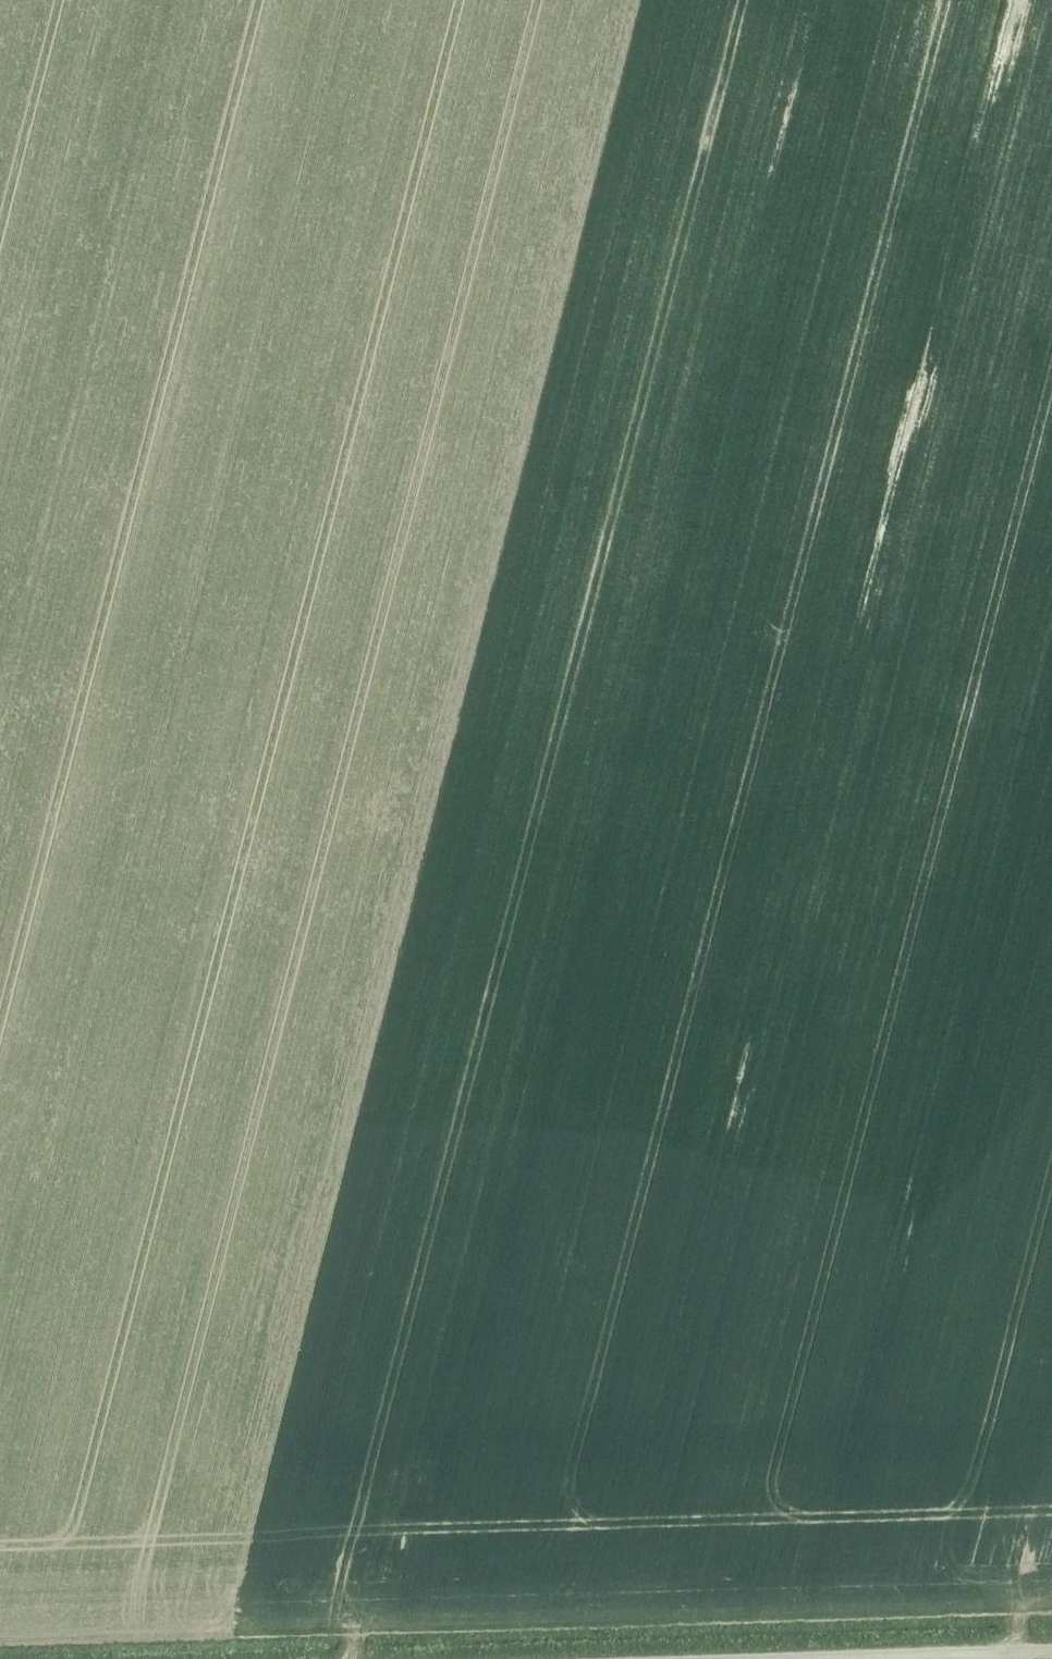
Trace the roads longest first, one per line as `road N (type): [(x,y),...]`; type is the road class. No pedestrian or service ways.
road 1 (unclassified): [(765,1658),(1051,1650)]

